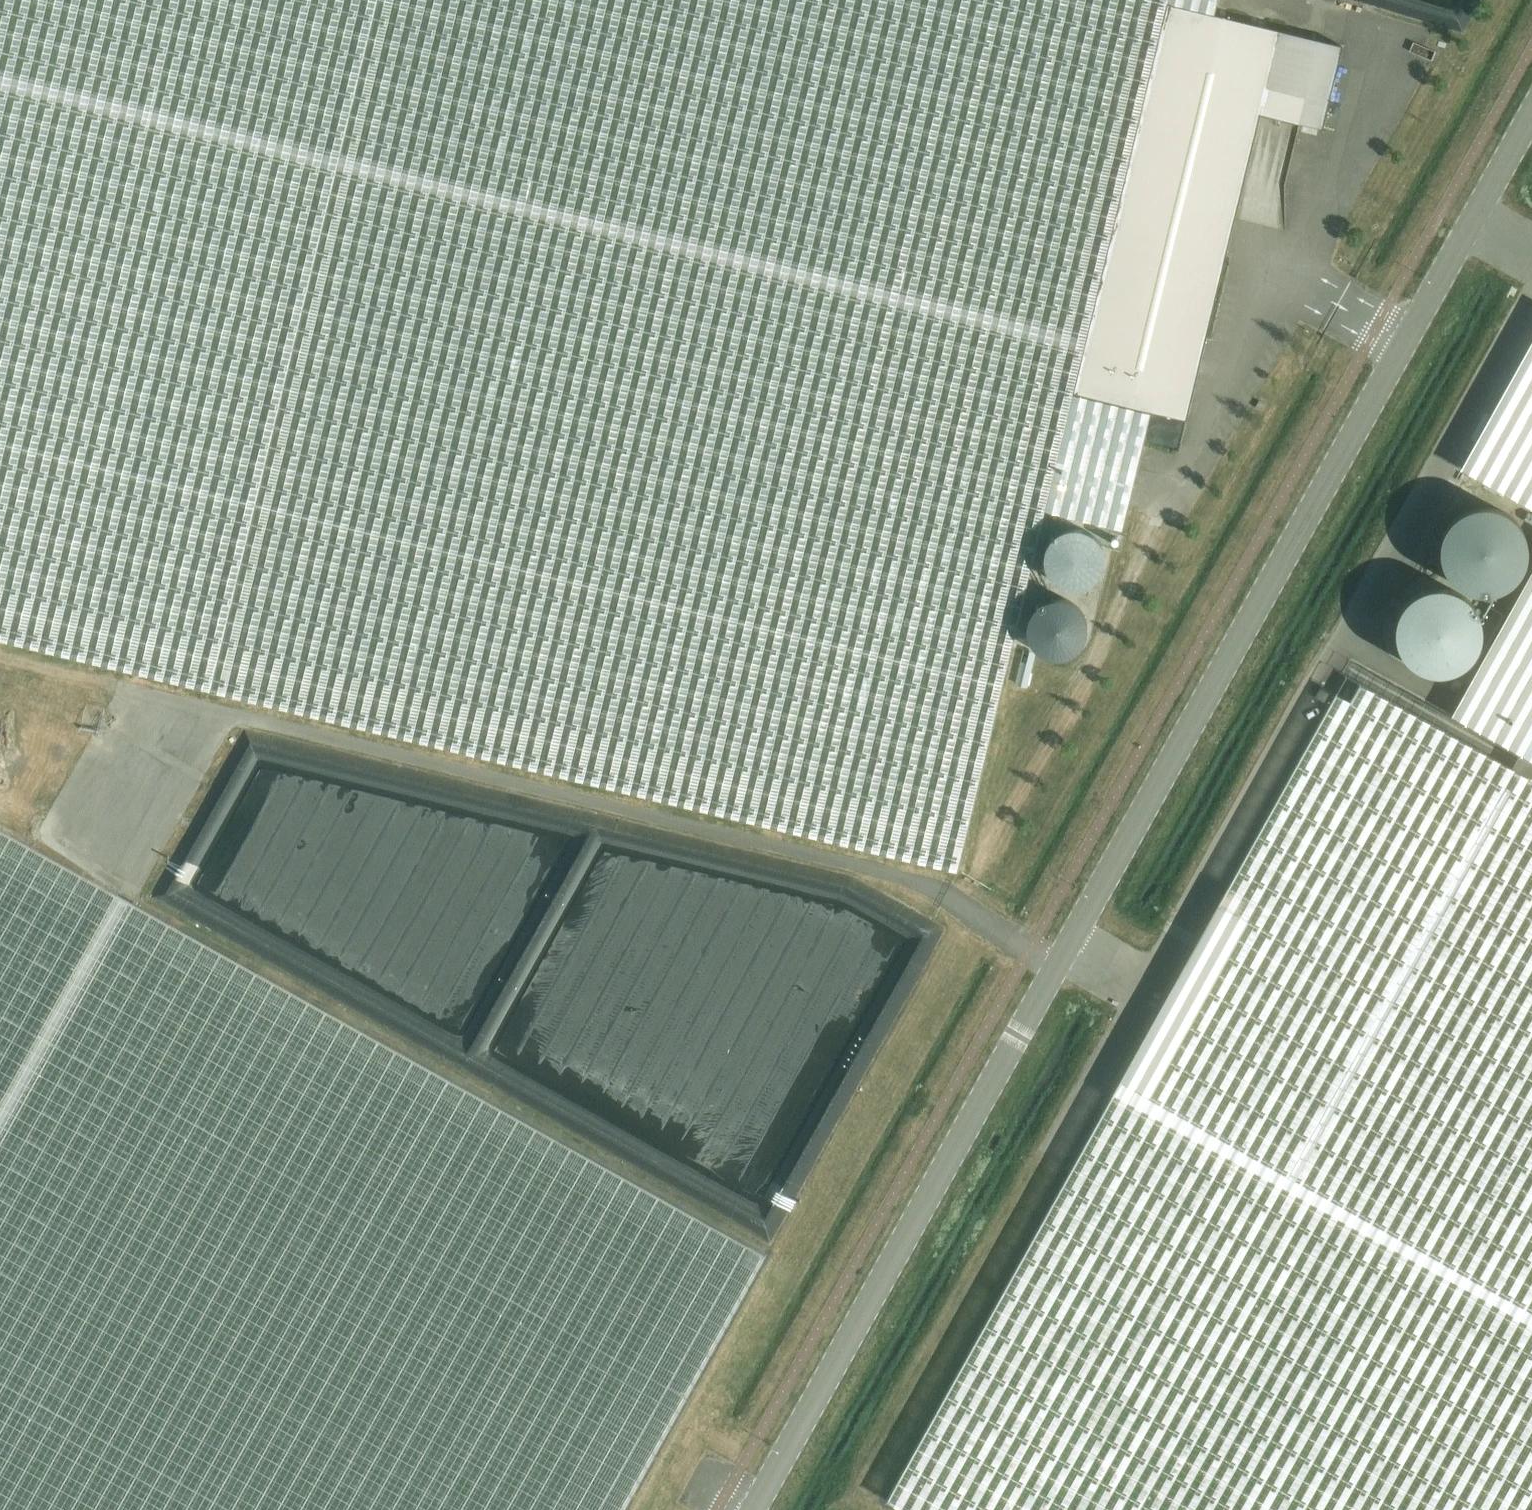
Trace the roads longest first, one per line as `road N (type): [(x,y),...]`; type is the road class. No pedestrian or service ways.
road 1 (unclassified): [(754,1509),(1531,113)]

